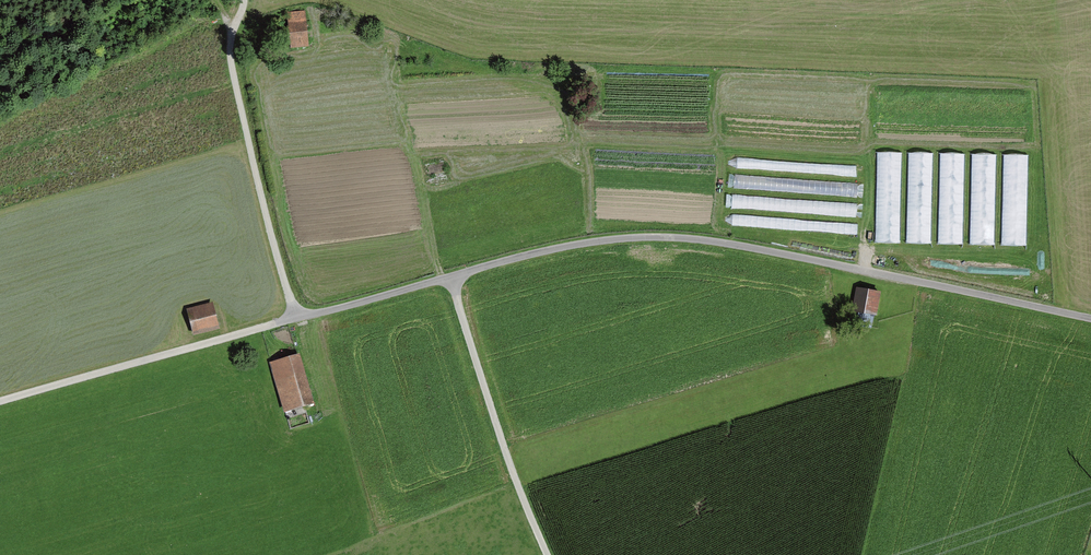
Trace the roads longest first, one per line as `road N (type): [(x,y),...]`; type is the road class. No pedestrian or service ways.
road 1 (unclassified): [(1090,321),(712,242),(614,241),(299,319)]
road 2 (track): [(0,404),(299,319),(228,38),(242,0)]
road 3 (track): [(452,280),(546,554)]

